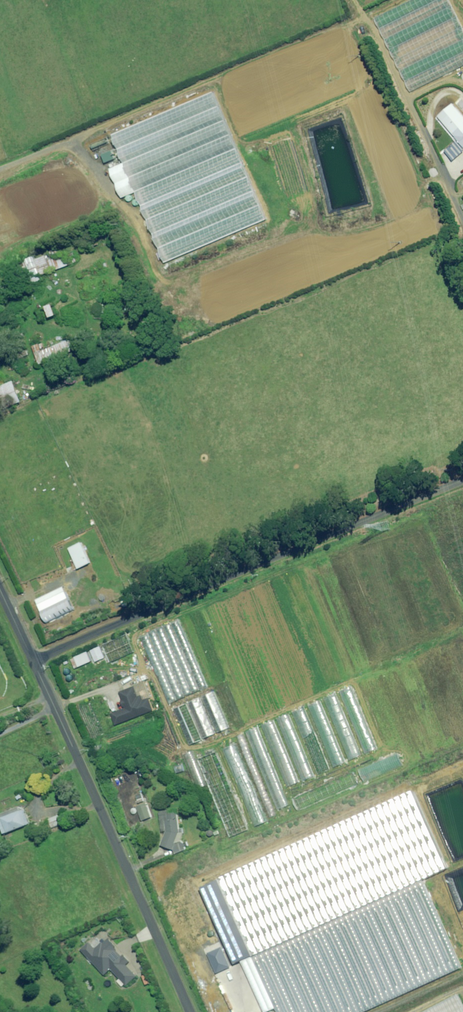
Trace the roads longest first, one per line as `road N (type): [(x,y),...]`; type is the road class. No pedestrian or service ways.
road 1 (unclassified): [(33,662),(462,482)]
road 2 (unclassified): [(33,662),(189,1011)]

